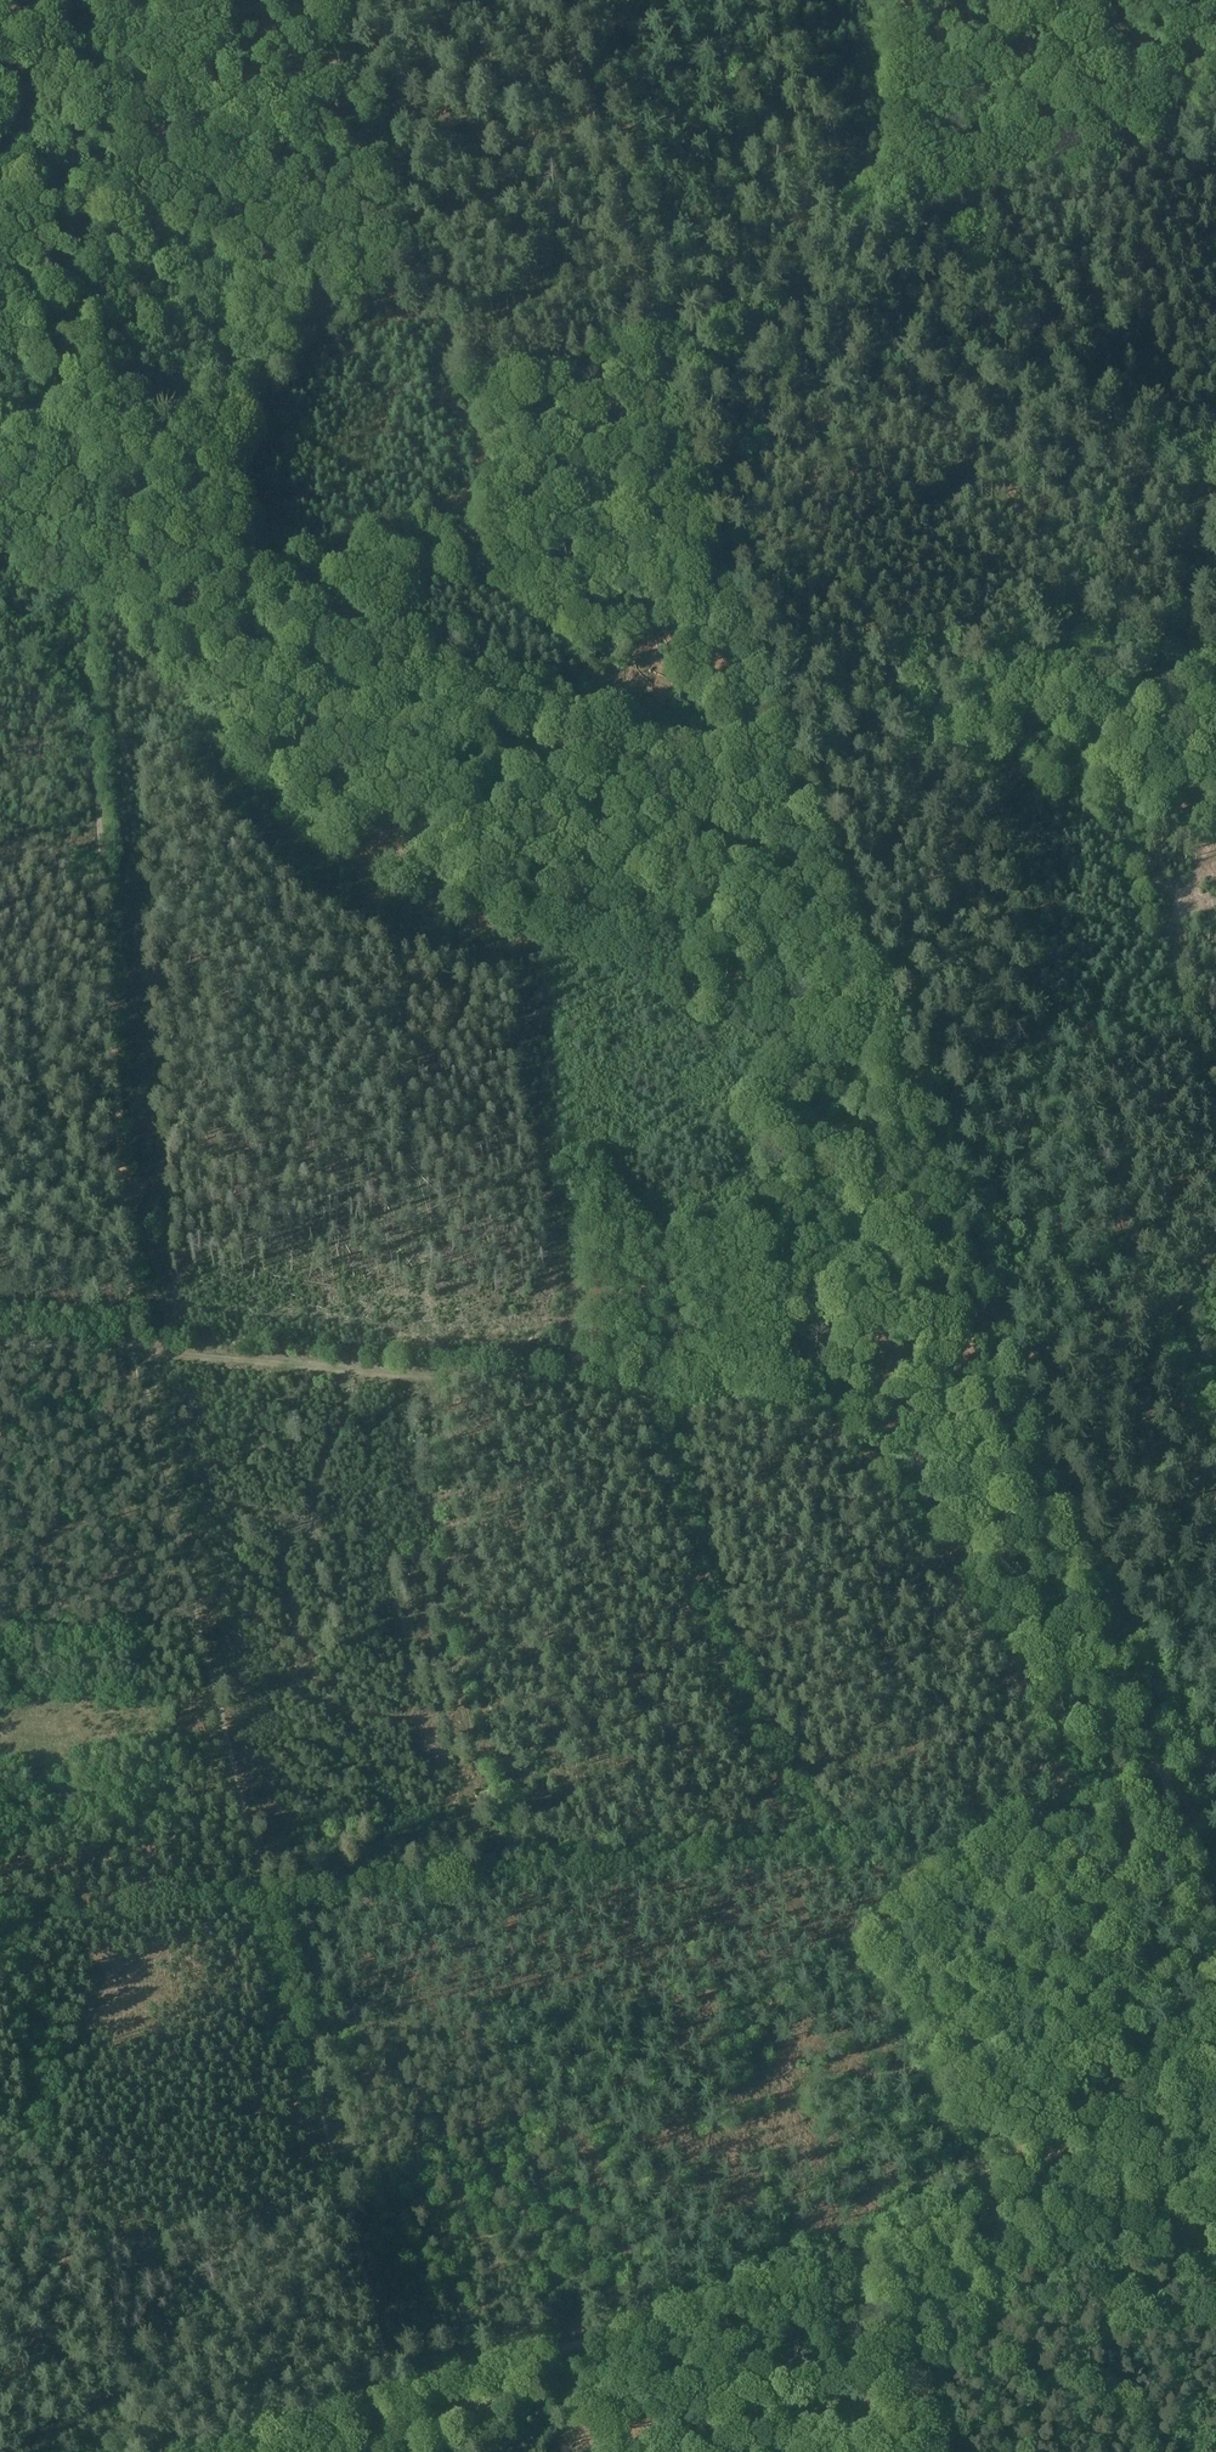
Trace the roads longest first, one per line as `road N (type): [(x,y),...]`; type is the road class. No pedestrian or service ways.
road 1 (track): [(1215,1916),(1026,1401),(748,572),(703,361),(634,190),(575,0)]
road 2 (track): [(211,2451),(1010,2216)]
road 3 (track): [(1010,2216),(871,2451)]
road 4 (track): [(1215,2040),(1010,2216)]
road 5 (track): [(1010,2216),(1215,2159)]

